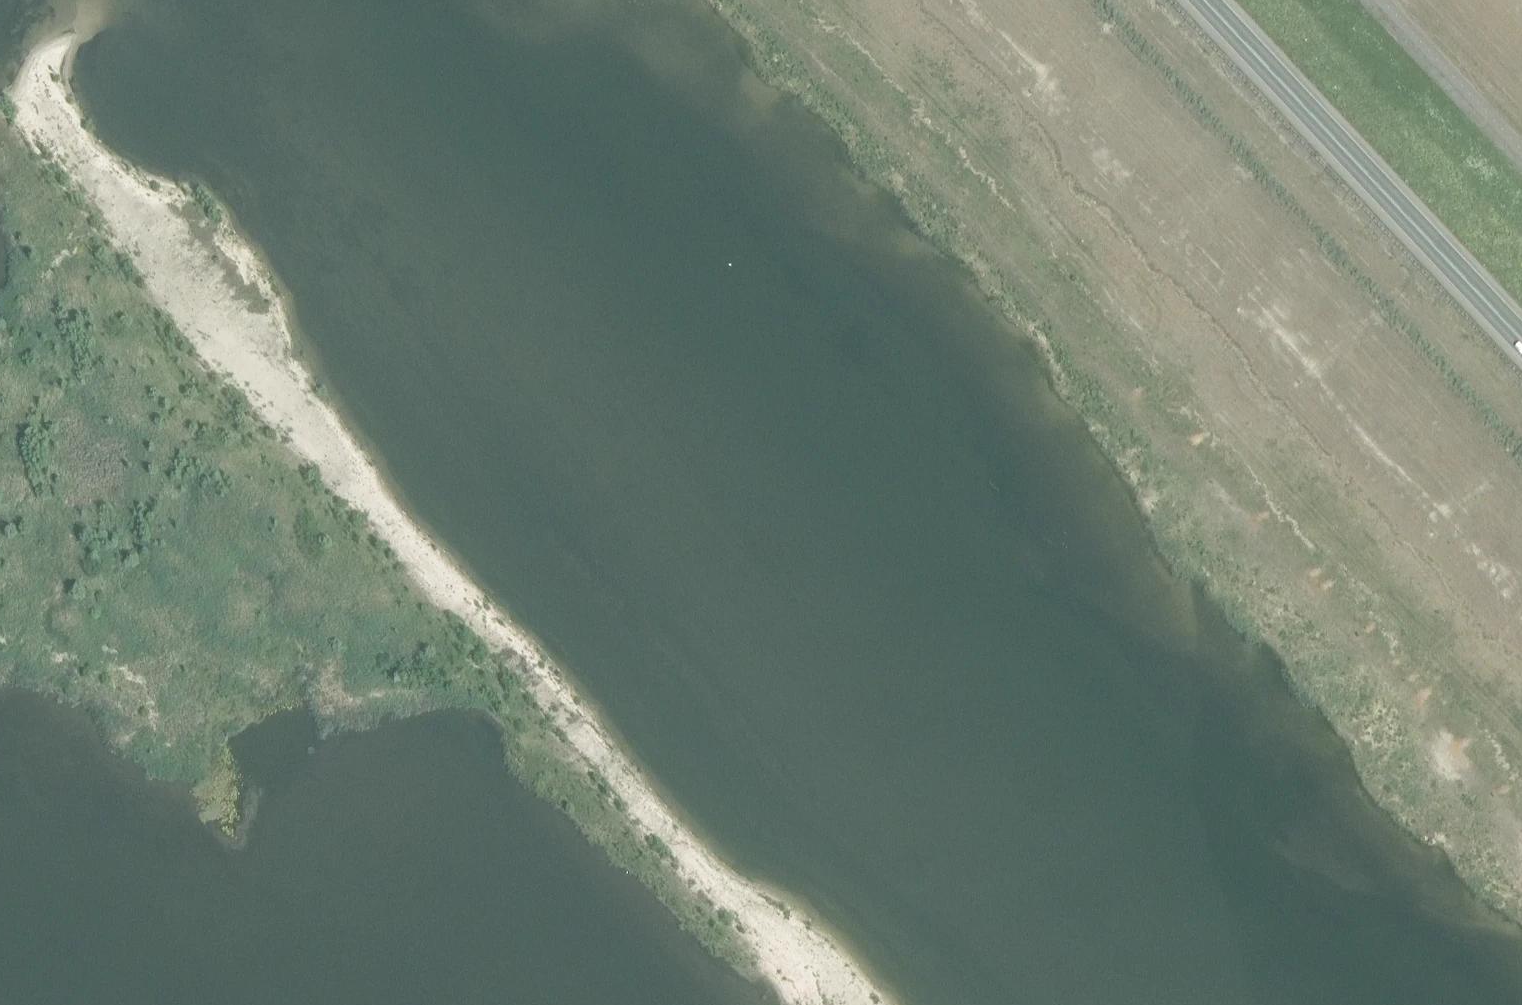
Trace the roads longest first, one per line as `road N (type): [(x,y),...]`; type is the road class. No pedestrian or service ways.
road 1 (trunk): [(1521,336),(1210,0)]

